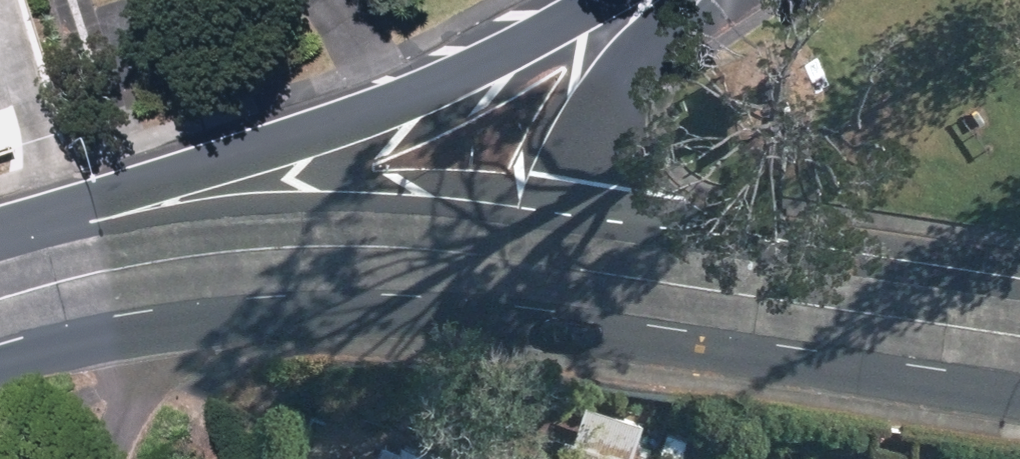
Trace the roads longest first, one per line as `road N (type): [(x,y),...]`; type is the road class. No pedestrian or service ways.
road 1 (tertiary): [(109,273),(631,0)]
road 2 (primary): [(1019,340),(562,281)]
road 3 (primary): [(562,281),(392,261),(235,266)]
road 4 (tertiary): [(670,0),(585,133),(562,281)]
road 5 (residential): [(235,266),(117,422),(113,458)]
road 6 (primary): [(235,266),(109,273)]

